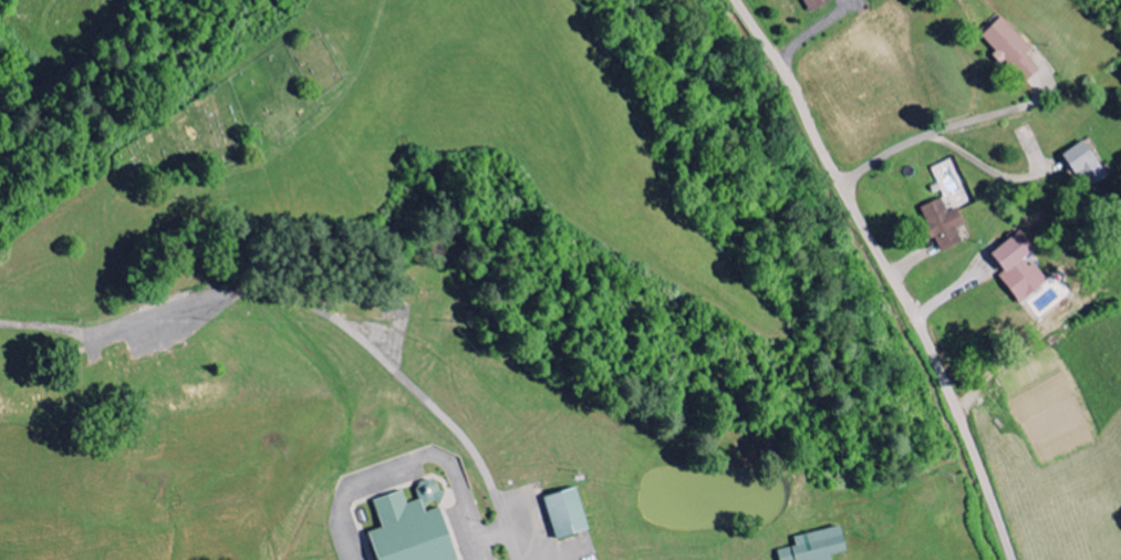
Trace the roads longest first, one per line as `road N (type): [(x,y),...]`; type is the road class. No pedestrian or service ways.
road 1 (residential): [(1013,559),(920,324),(738,0)]
road 2 (residential): [(516,559),(475,453),(339,318),(284,293),(239,290),(111,336),(100,350)]
road 3 (residential): [(384,0),(357,72),(316,133),(271,163),(230,175)]

